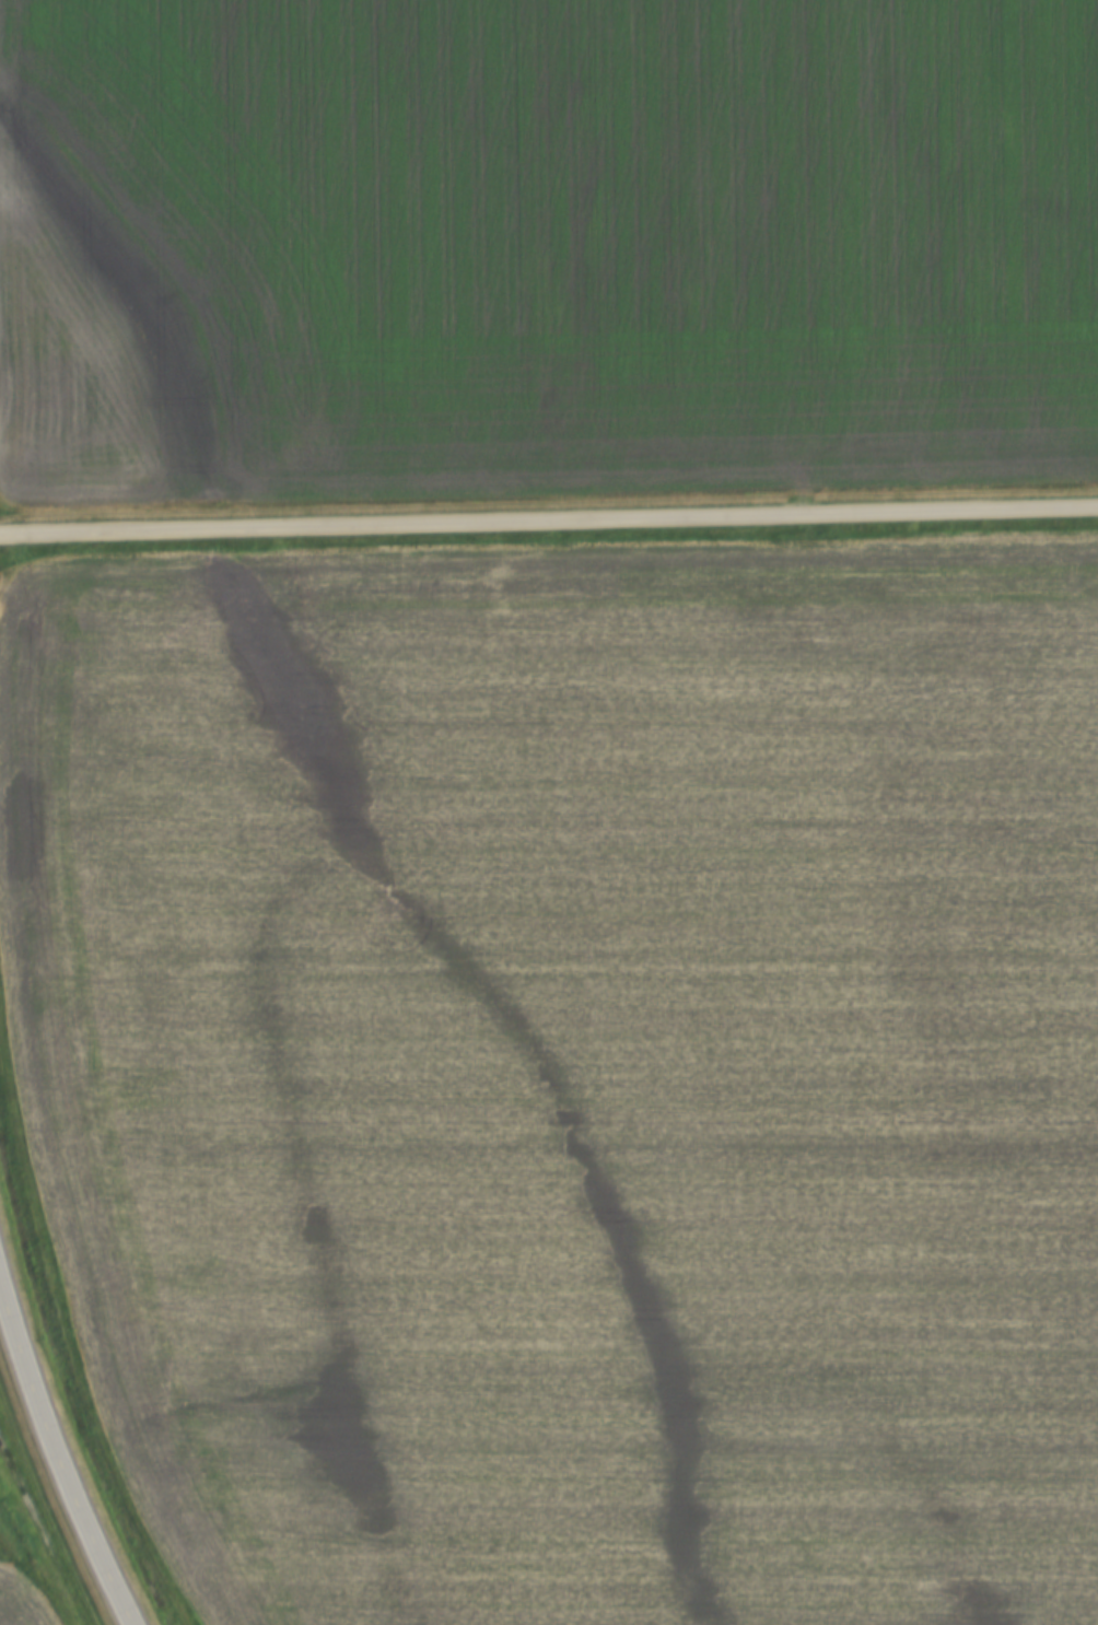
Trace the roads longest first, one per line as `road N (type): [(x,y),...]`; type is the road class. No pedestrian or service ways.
road 1 (residential): [(1097,507),(0,532)]
road 2 (primary): [(138,1624),(72,1490),(0,1267)]

